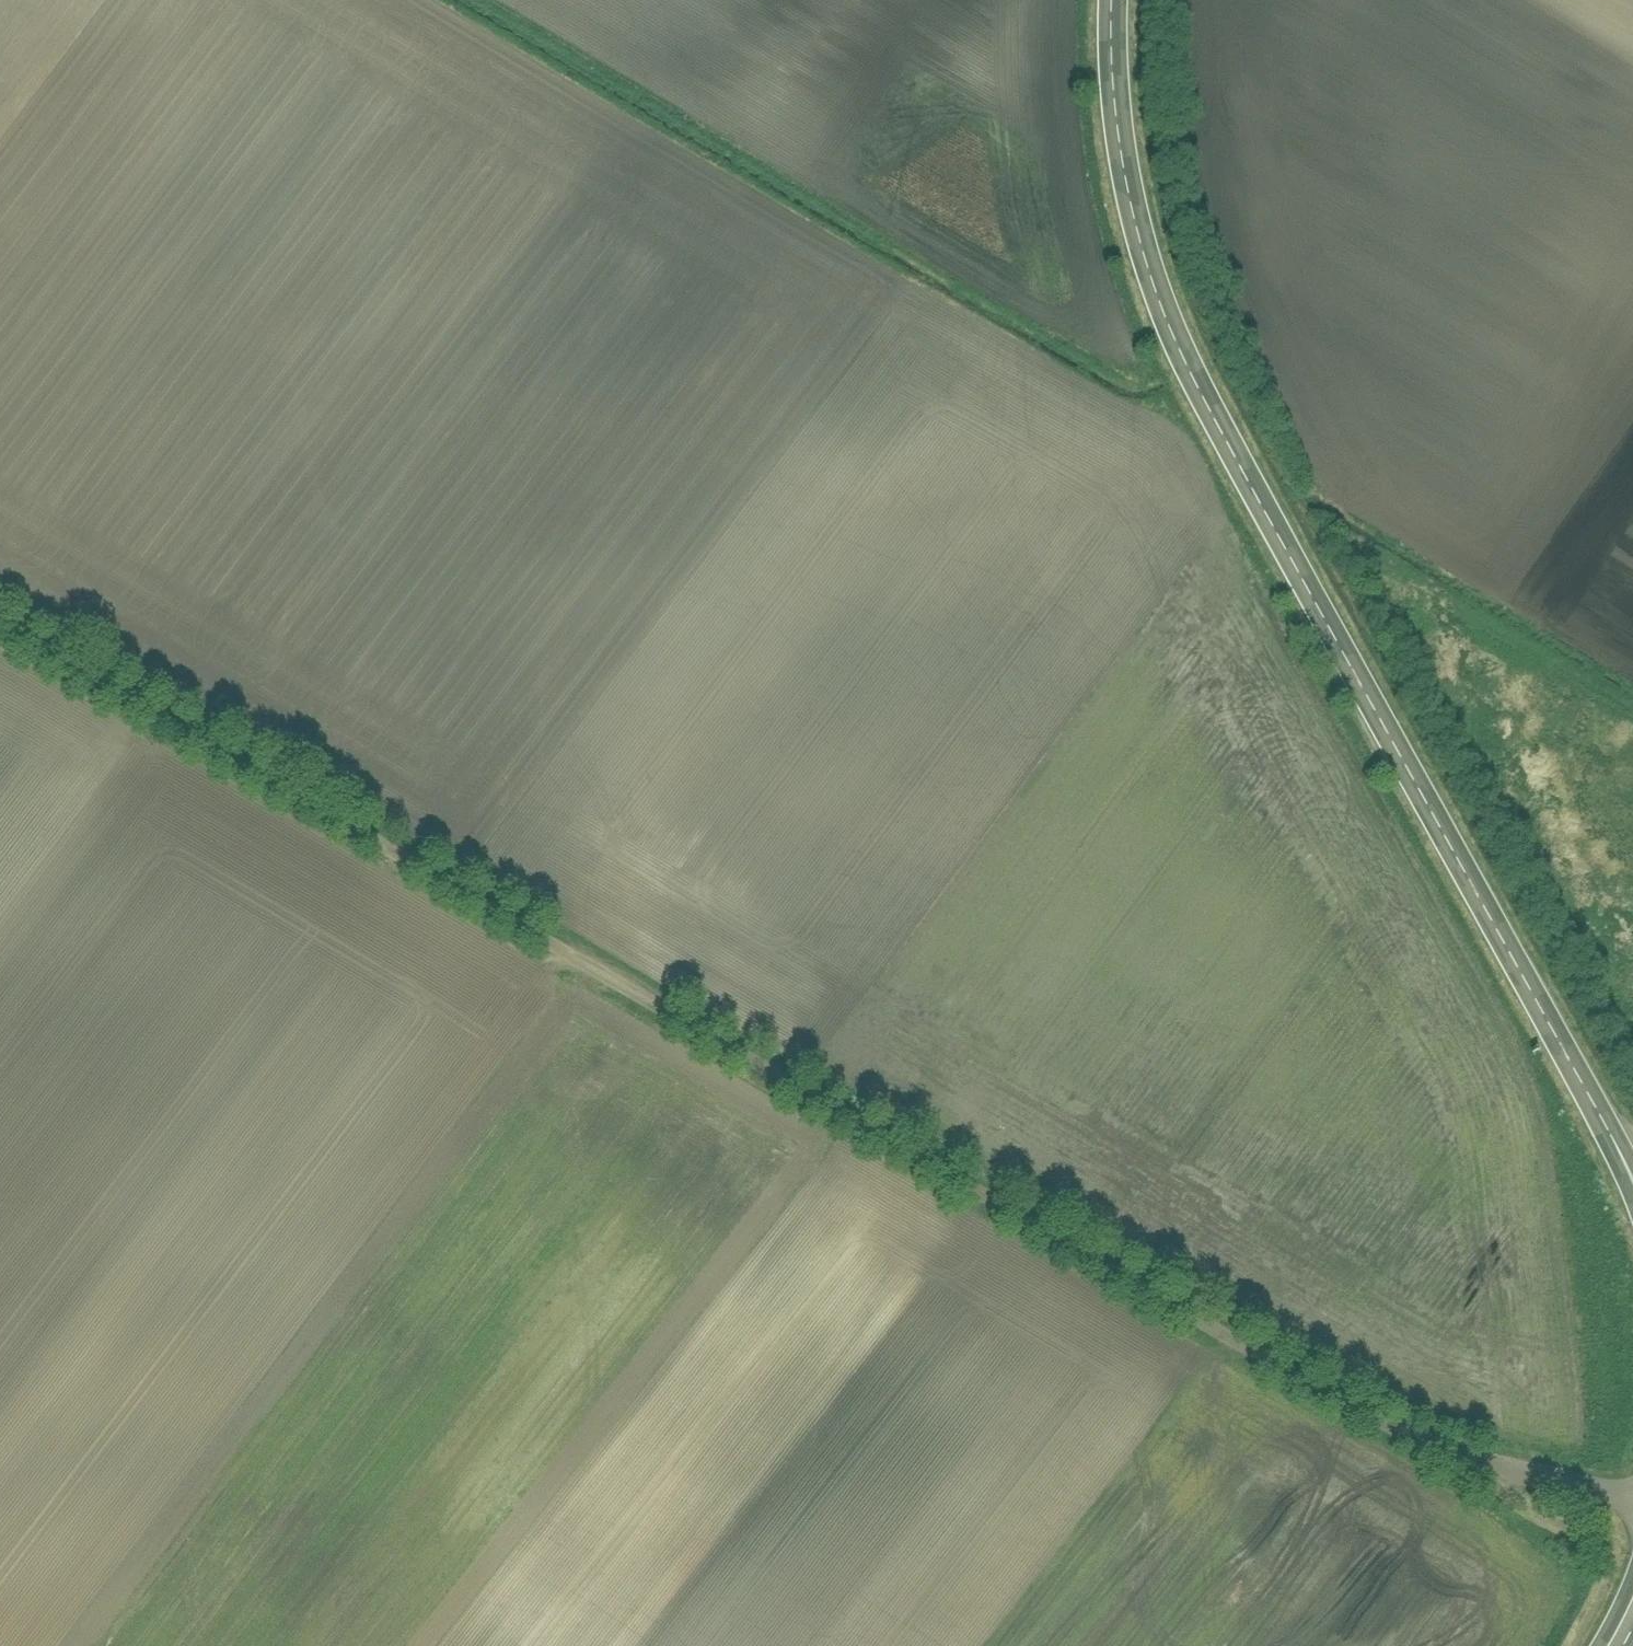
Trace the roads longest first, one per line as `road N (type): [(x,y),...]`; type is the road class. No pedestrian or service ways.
road 1 (unclassified): [(0,617),(1357,1409),(1505,1468),(1632,1504)]
road 2 (secondary): [(1632,1185),(1168,327),(1130,200),(1113,0)]

